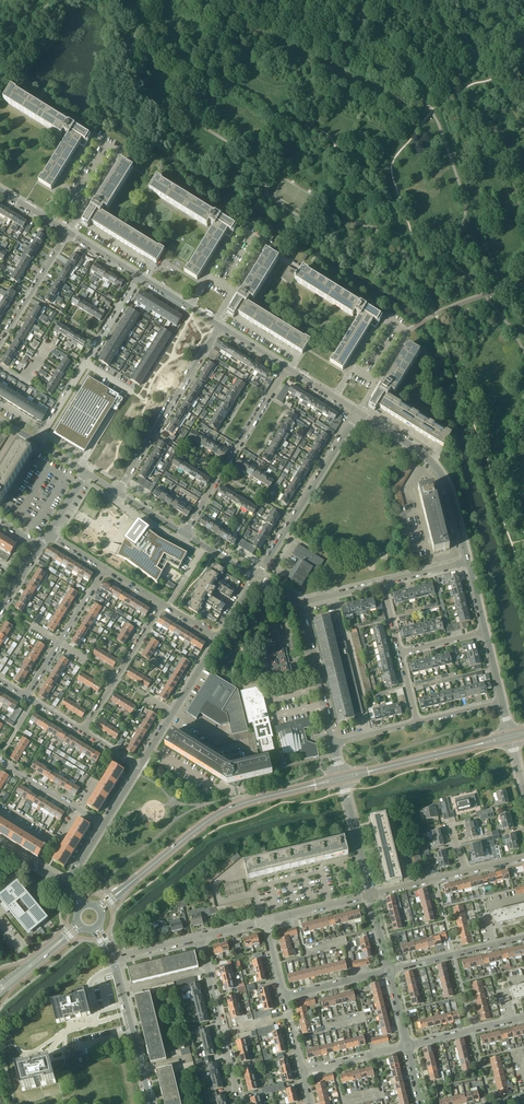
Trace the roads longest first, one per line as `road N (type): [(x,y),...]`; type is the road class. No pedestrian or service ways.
road 1 (residential): [(68,233),(120,151),(94,136),(45,218)]
road 2 (residential): [(358,413),(409,331),(385,316),(336,399)]
road 3 (residential): [(214,322),(263,245),(241,230),(191,307)]
road 4 (tertiary): [(134,880),(219,814),(308,786)]
road 5 (residential): [(220,326),(117,491)]
road 6 (unclassified): [(468,561),(438,469),(358,413)]
road 7 (residential): [(37,442),(139,277)]
road 8 (residential): [(185,533),(287,369)]
road 9 (residential): [(257,577),(358,413)]
road 10 (residential): [(242,1103),(201,937)]
road 11 (residential): [(162,603),(83,731)]
road 12 (residential): [(140,767),(219,639)]
road 13 (unclassified): [(151,1103),(114,958)]
road 14 (residential): [(26,696),(105,569)]
road 15 (residential): [(389,970),(523,937)]
road 16 (residential): [(68,233),(0,342)]
road 17 (unclassified): [(330,729),(297,605)]
road 18 (residential): [(104,825),(0,760)]

